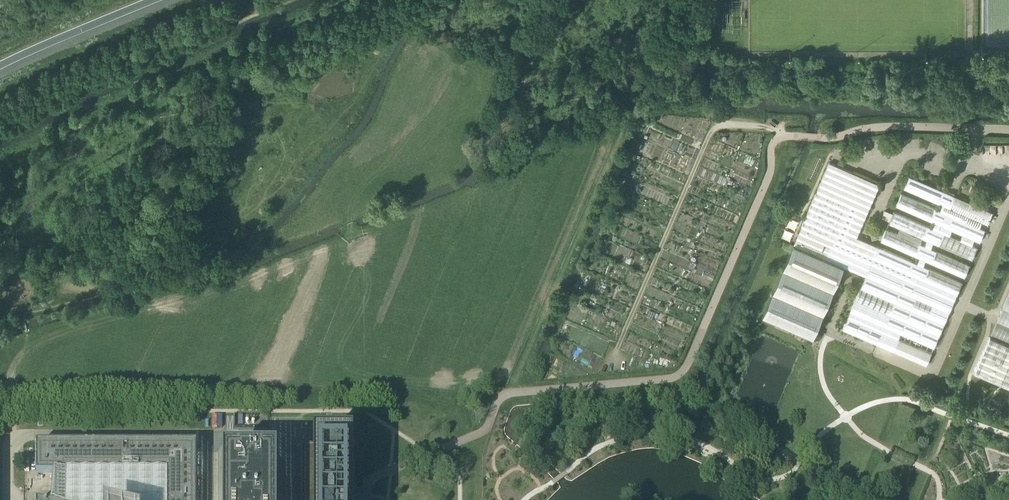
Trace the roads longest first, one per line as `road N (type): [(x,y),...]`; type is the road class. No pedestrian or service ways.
road 1 (motorway): [(0,65),(154,0)]

